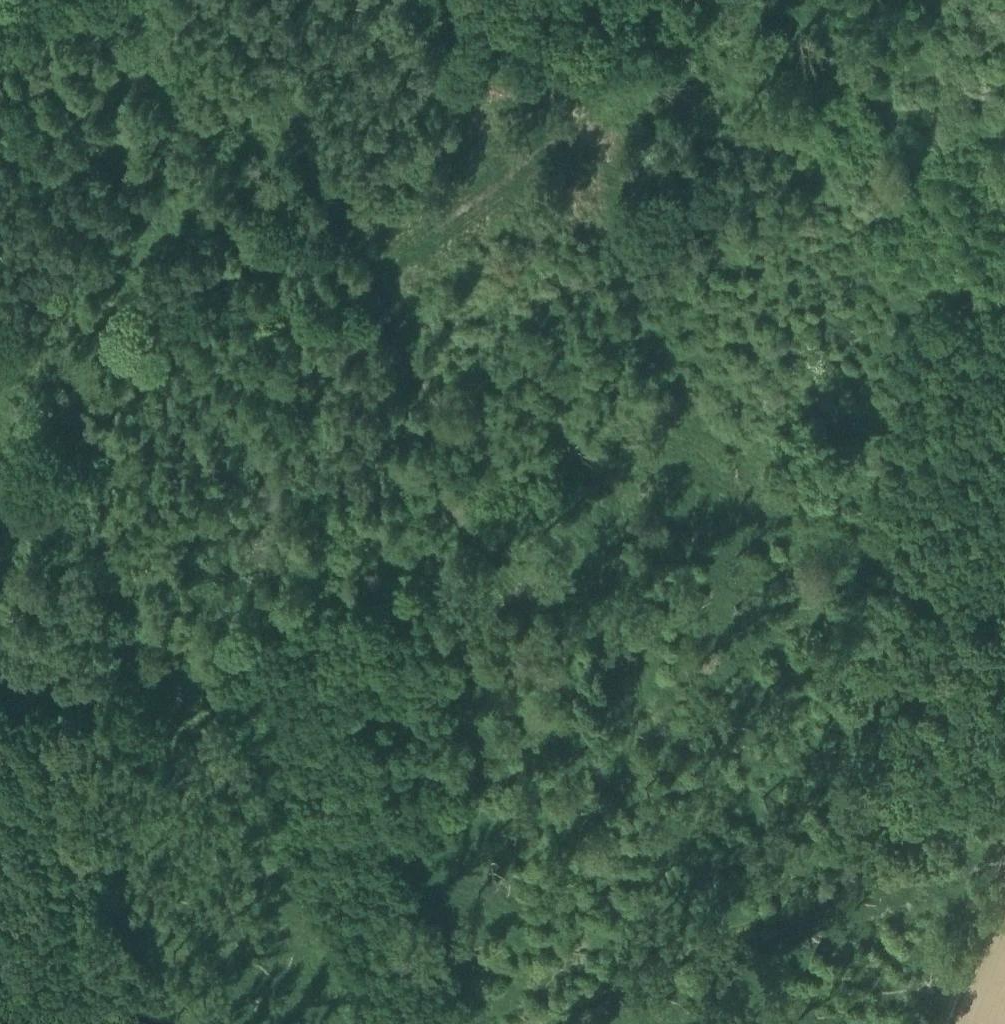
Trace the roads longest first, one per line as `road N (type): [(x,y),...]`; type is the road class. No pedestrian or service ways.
road 1 (track): [(559,1023),(1004,821)]

